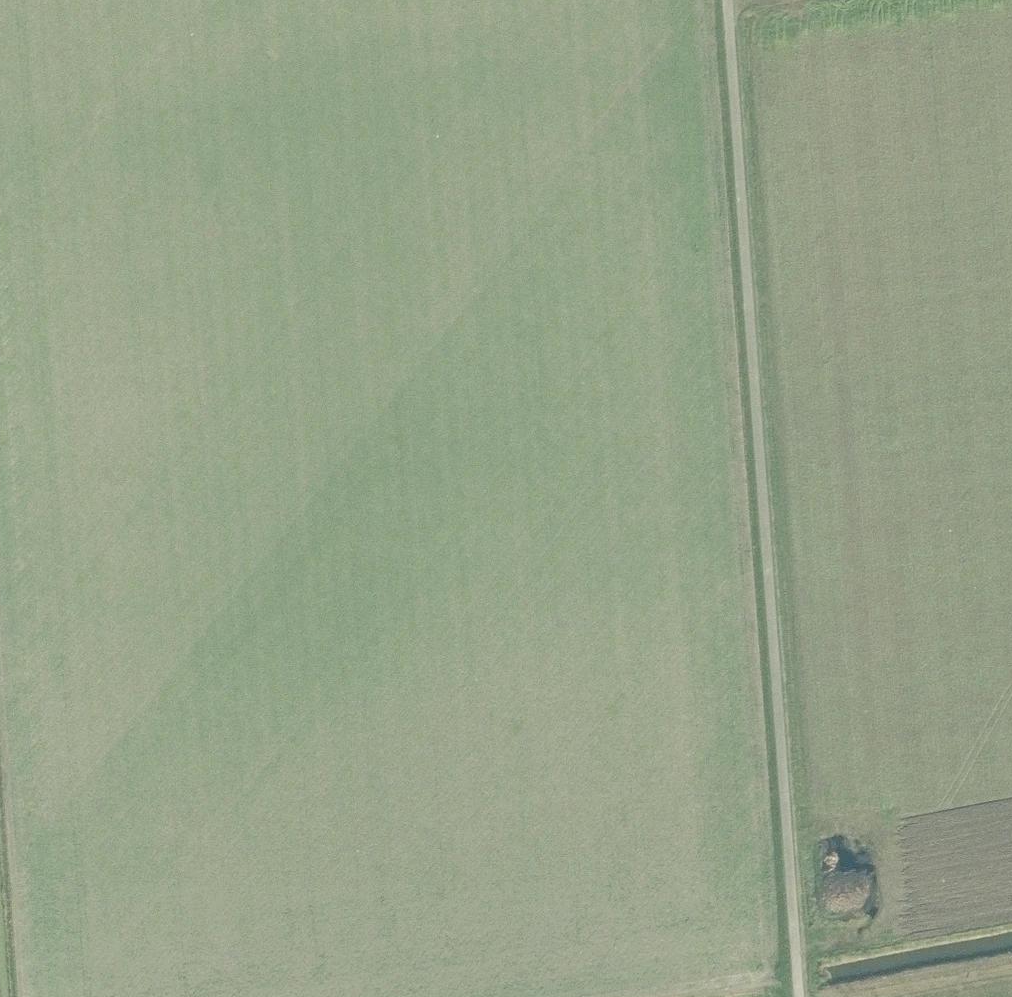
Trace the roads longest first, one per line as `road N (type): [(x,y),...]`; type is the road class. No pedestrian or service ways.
road 1 (unclassified): [(798,996),(726,0)]

